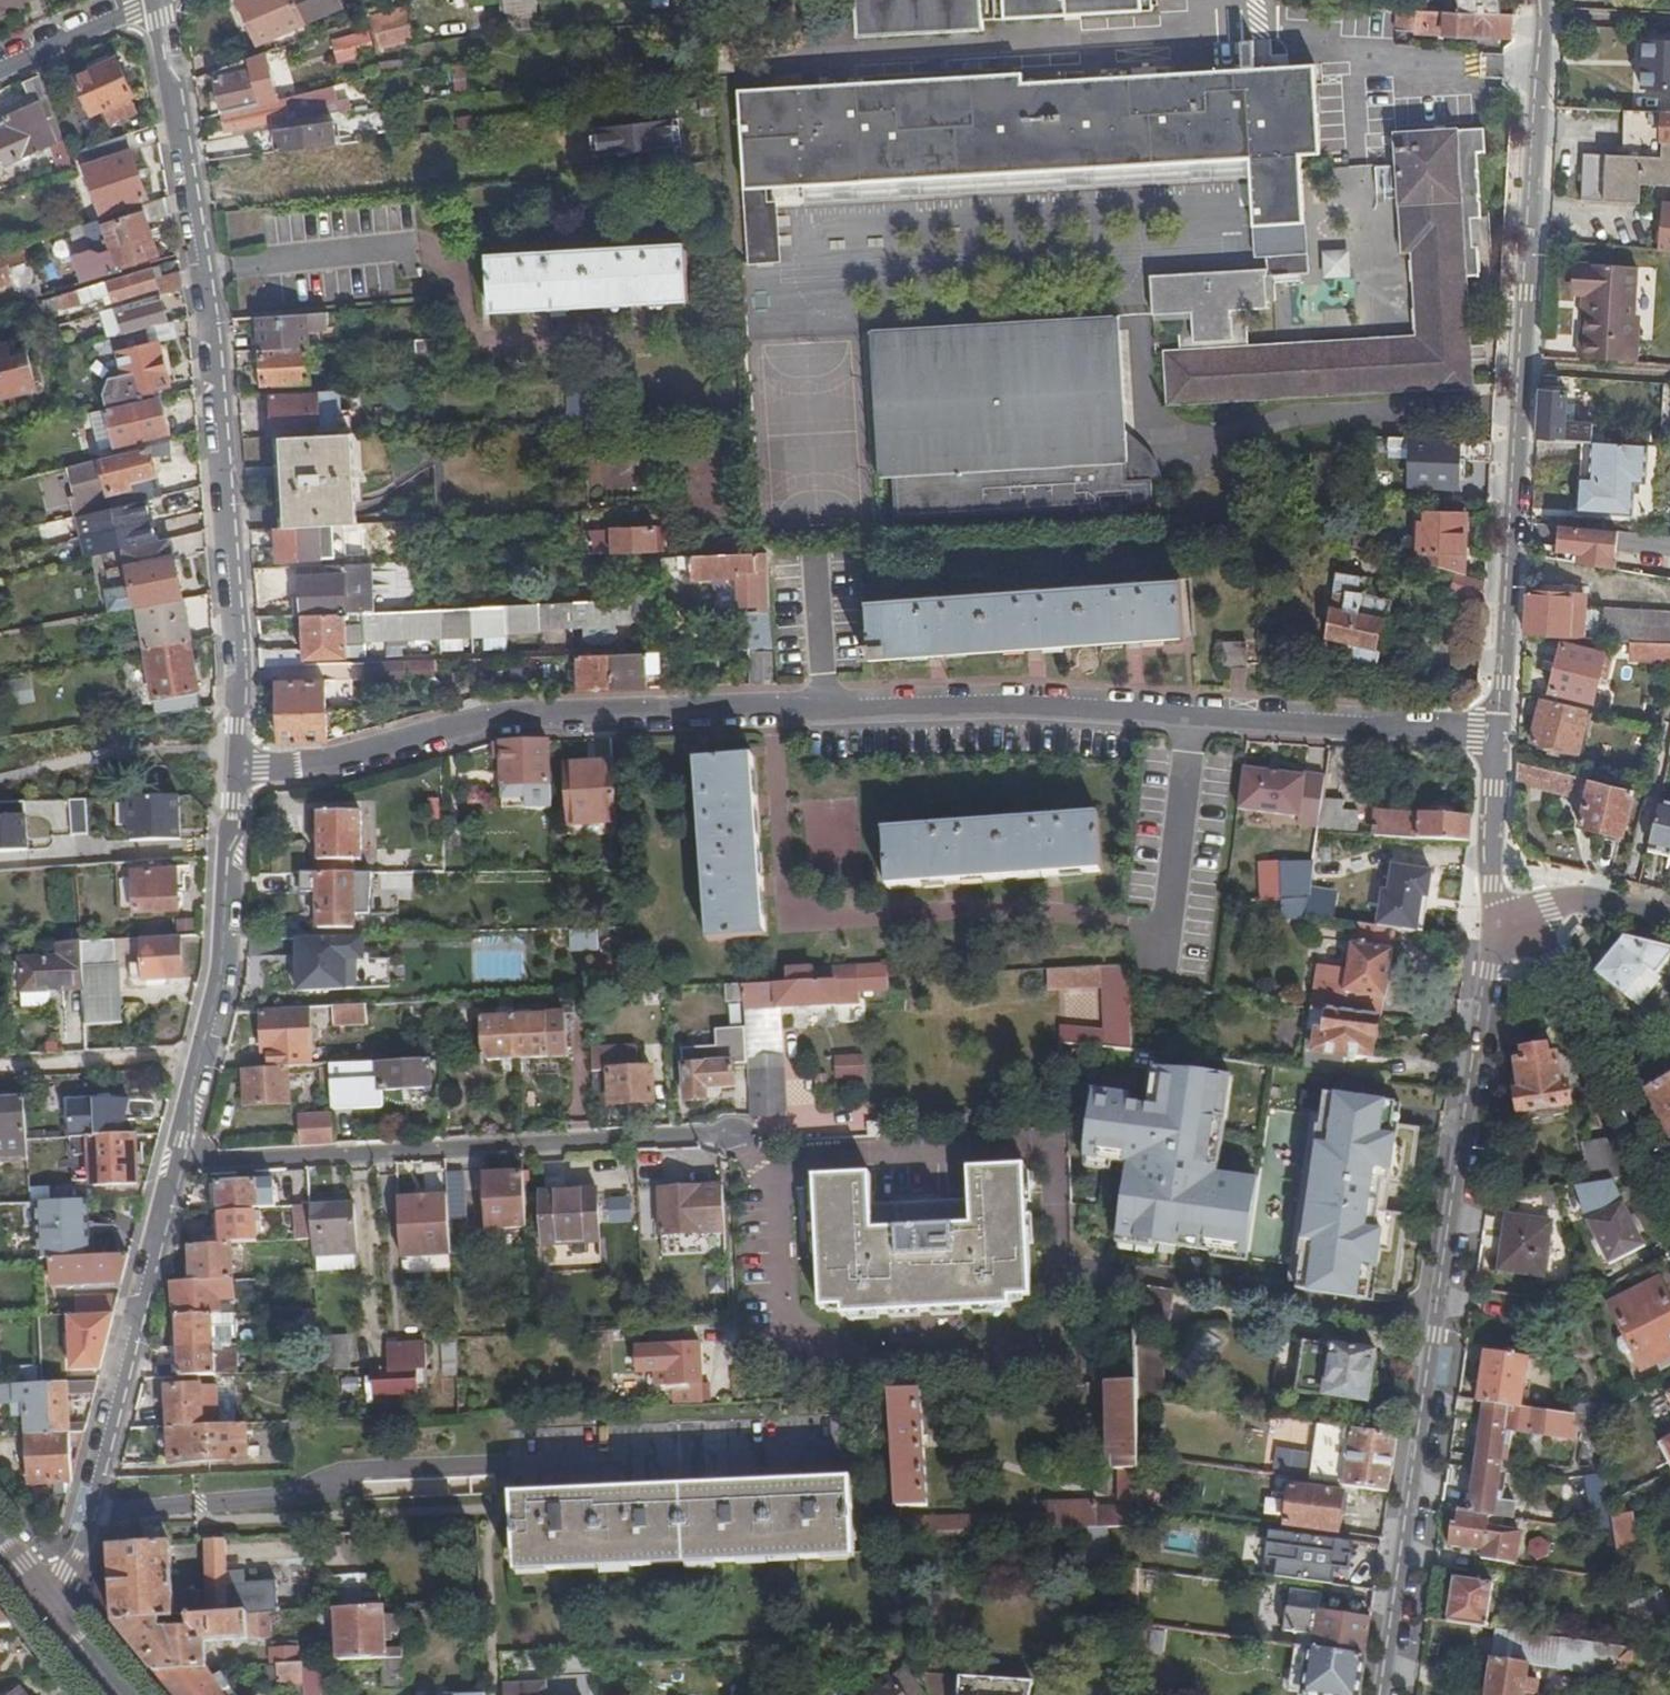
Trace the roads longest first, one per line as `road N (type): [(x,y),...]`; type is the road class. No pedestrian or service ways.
road 1 (residential): [(1189,718),(1001,706),(492,717),(311,766),(231,757)]
road 2 (residential): [(1516,922),(1491,971),(1384,1694)]
road 3 (residential): [(231,757),(239,646),(201,269),(158,0)]
road 4 (residential): [(1541,0),(1496,731)]
road 5 (residential): [(733,1133),(169,1160)]
road 6 (residential): [(48,1607),(88,1515),(169,1160)]
road 7 (residential): [(169,1160),(216,991),(231,757)]
road 8 (residential): [(1669,1190),(1555,959),(1516,922)]
road 9 (residential): [(1189,718),(1496,731)]
road 10 (residential): [(1496,731),(1490,885),(1516,922)]
road 11 (residential): [(0,66),(148,0)]
road 12 (residential): [(1516,922),(1548,905),(1598,899),(1669,917)]

